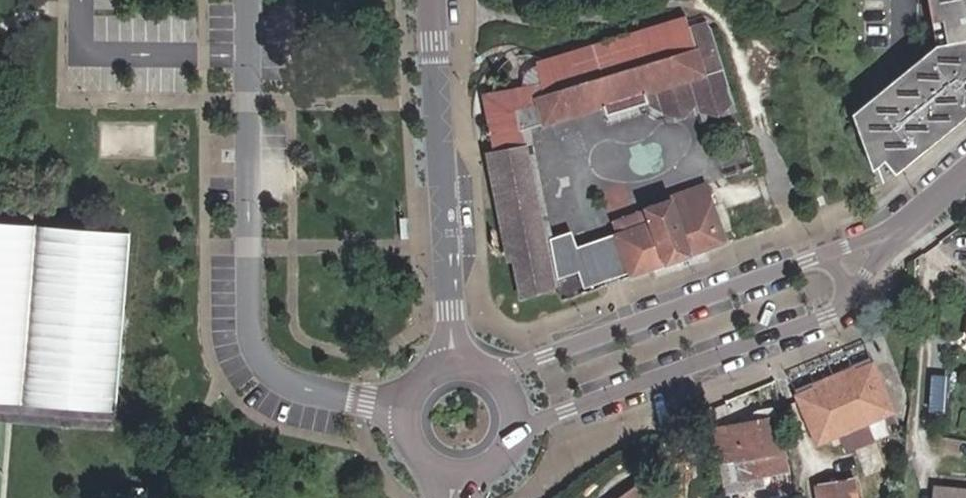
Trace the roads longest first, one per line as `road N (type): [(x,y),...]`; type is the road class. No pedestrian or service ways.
road 1 (tertiary): [(432,0),(453,365)]
road 2 (residential): [(511,437),(839,309)]
road 3 (residential): [(807,261),(492,375)]
road 4 (tertiary): [(453,365),(412,390),(405,427),(423,460),(454,473)]

